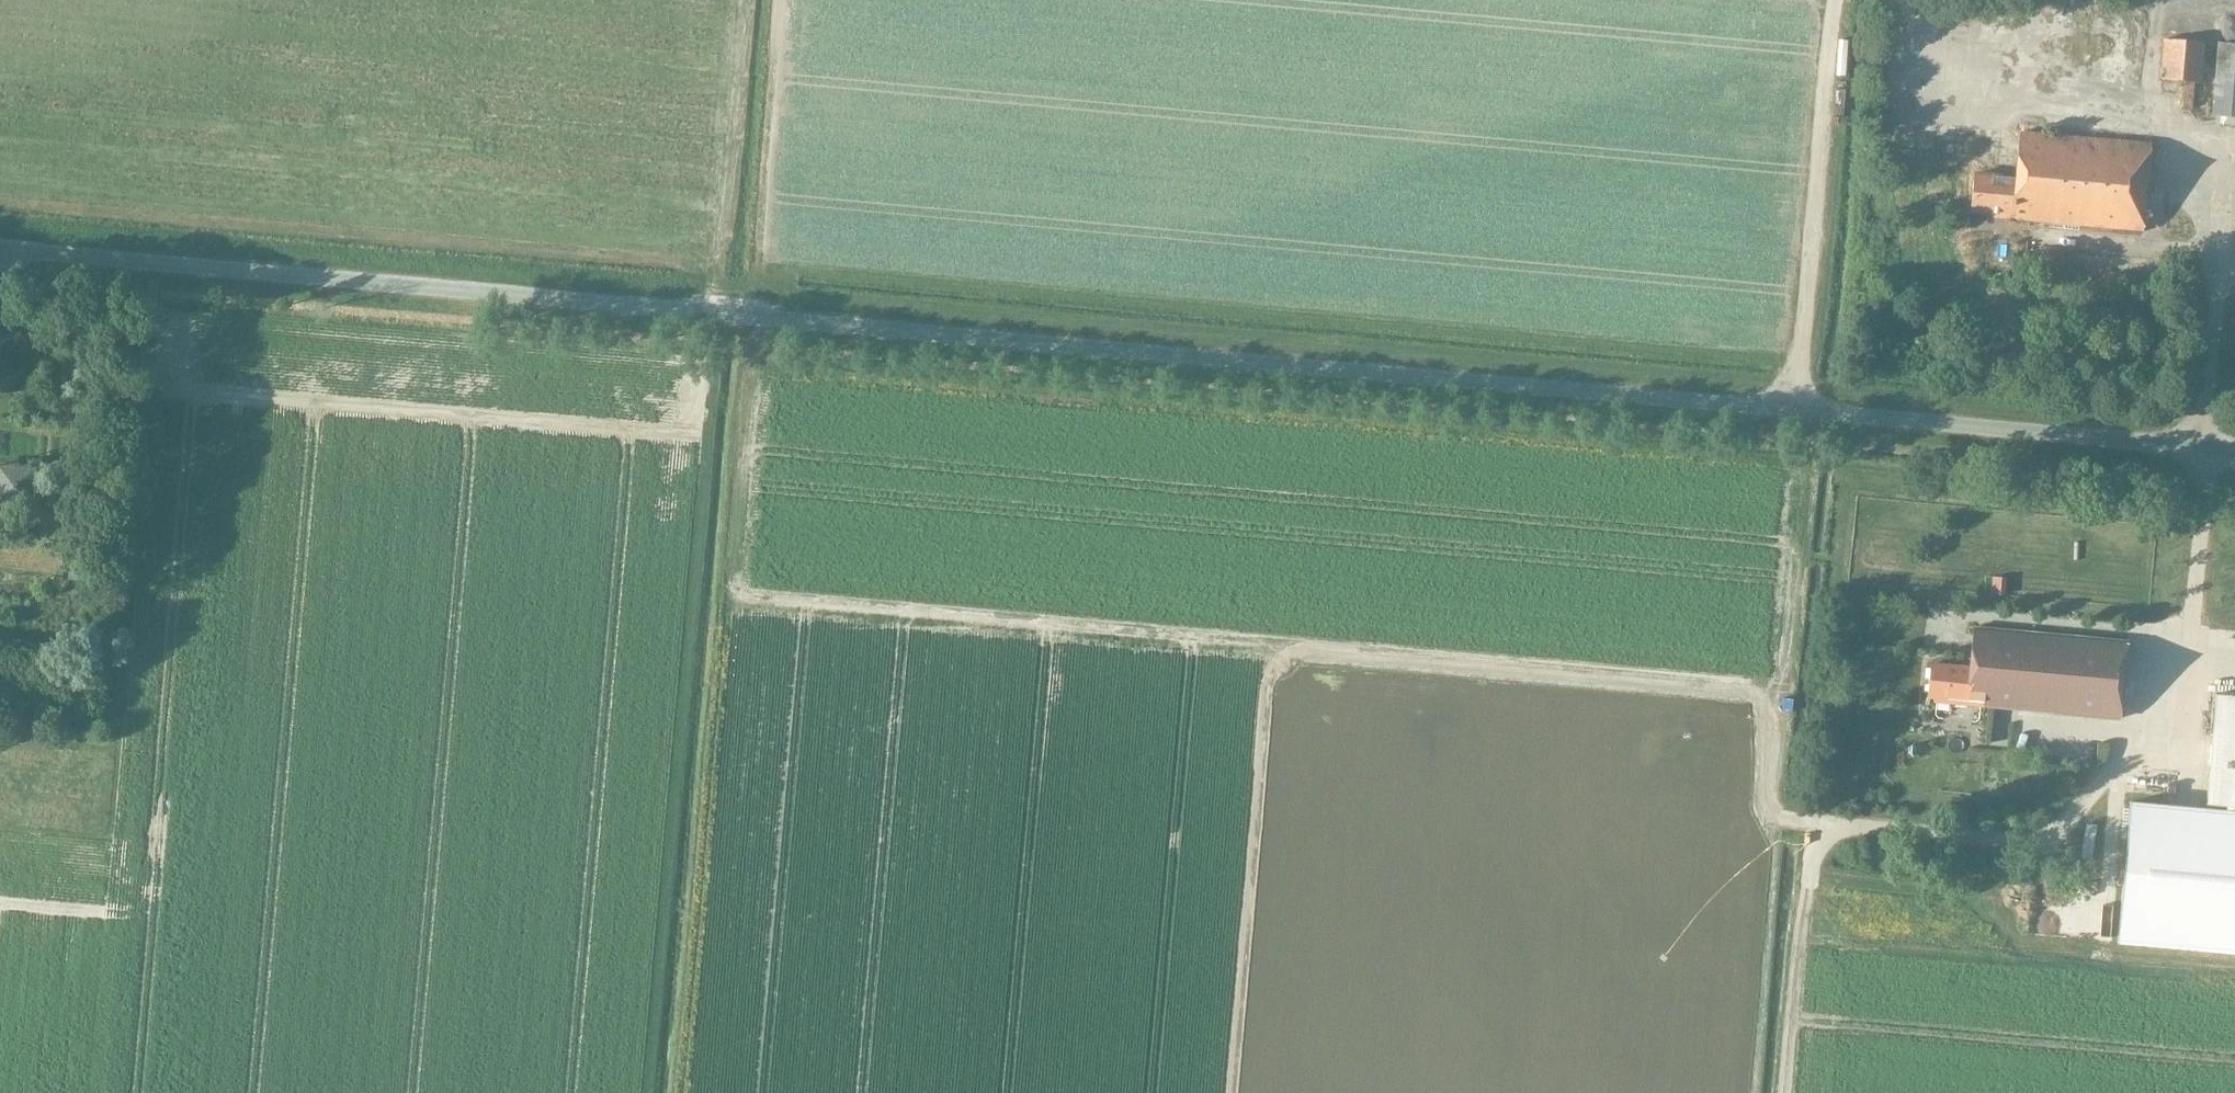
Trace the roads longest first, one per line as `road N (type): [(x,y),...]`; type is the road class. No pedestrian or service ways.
road 1 (unclassified): [(2234,451),(0,252)]

